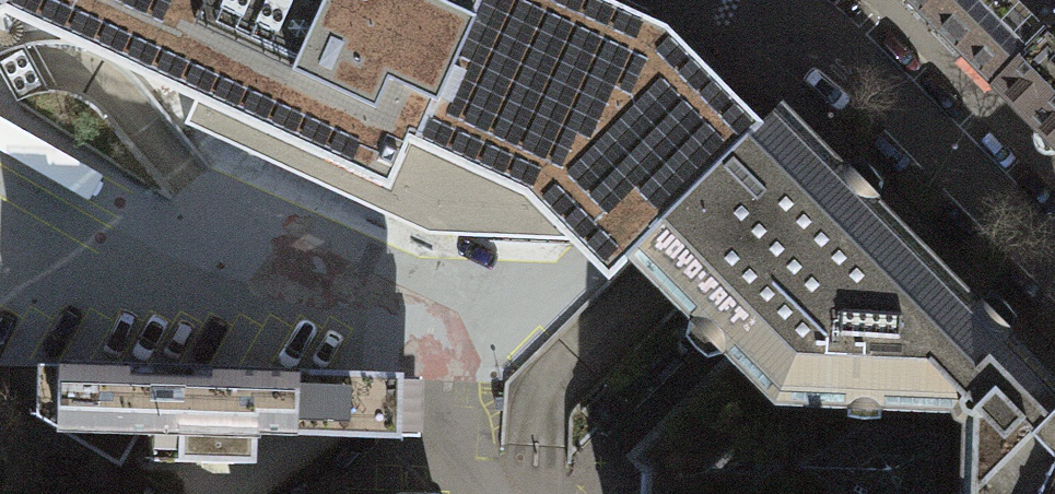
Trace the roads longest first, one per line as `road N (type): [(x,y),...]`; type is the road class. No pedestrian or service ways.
road 1 (residential): [(734,0),(841,57),(1054,261)]

